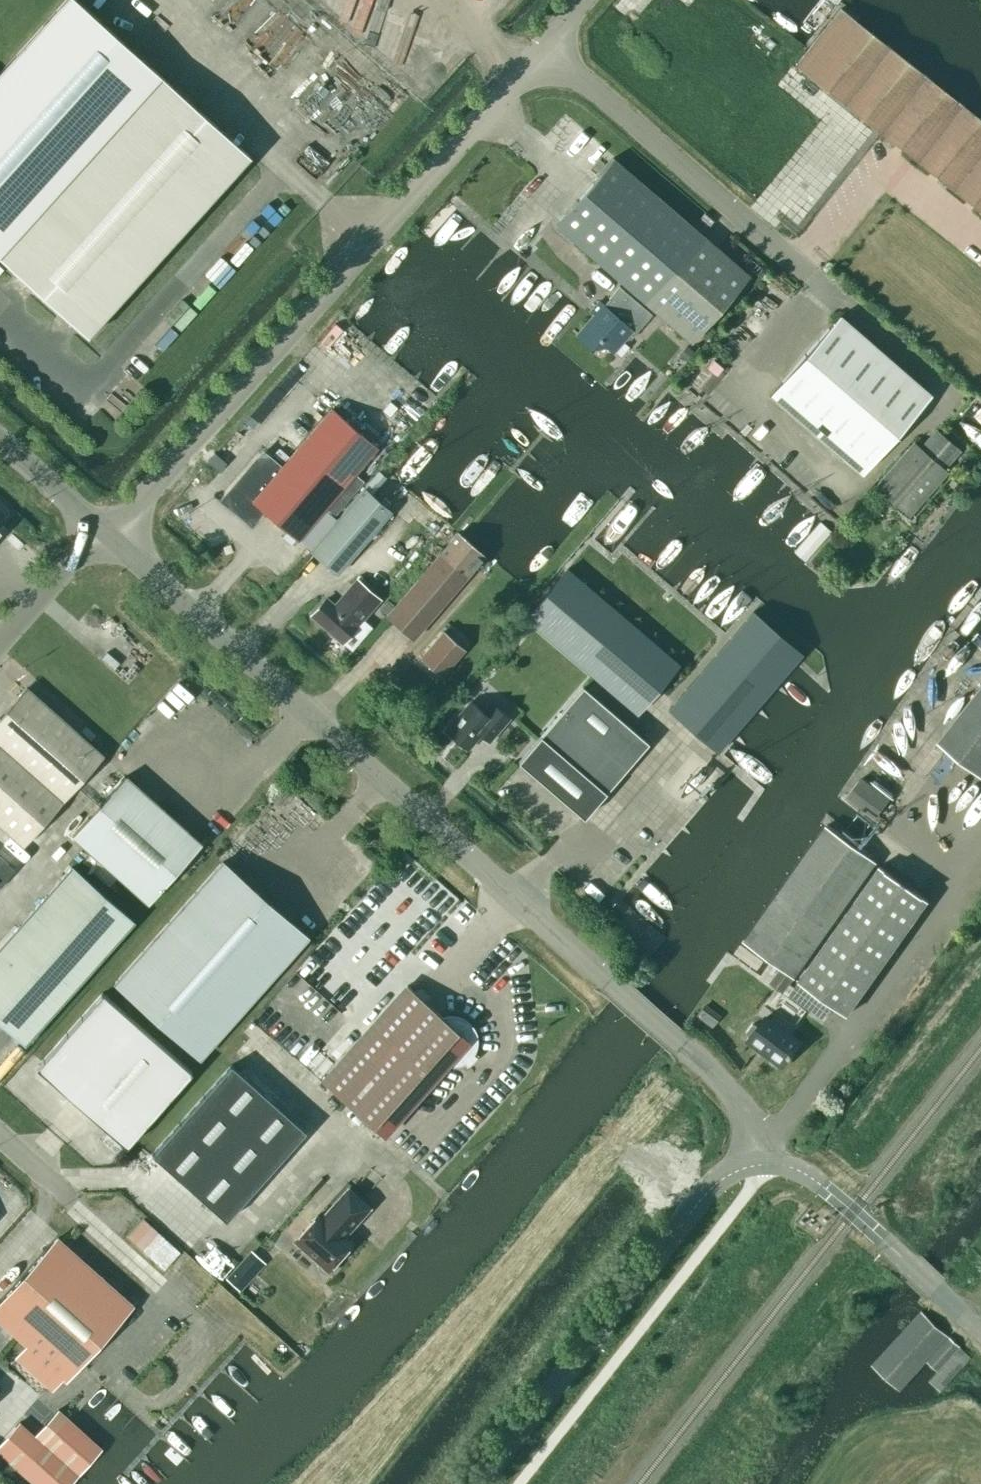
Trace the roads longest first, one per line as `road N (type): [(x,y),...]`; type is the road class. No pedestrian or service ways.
road 1 (unclassified): [(755,1138),(738,1110),(612,984),(110,539)]
road 2 (unclassified): [(110,539),(543,50)]
road 3 (tertiary): [(478,1483),(755,1138)]
road 4 (unclassified): [(755,1138),(790,1110),(980,863)]
road 5 (unclassified): [(793,260),(543,50)]
road 6 (tertiary): [(980,1333),(755,1138)]
road 7 (unclassified): [(97,529),(0,639)]
road 8 (unclassified): [(97,529),(0,442)]

